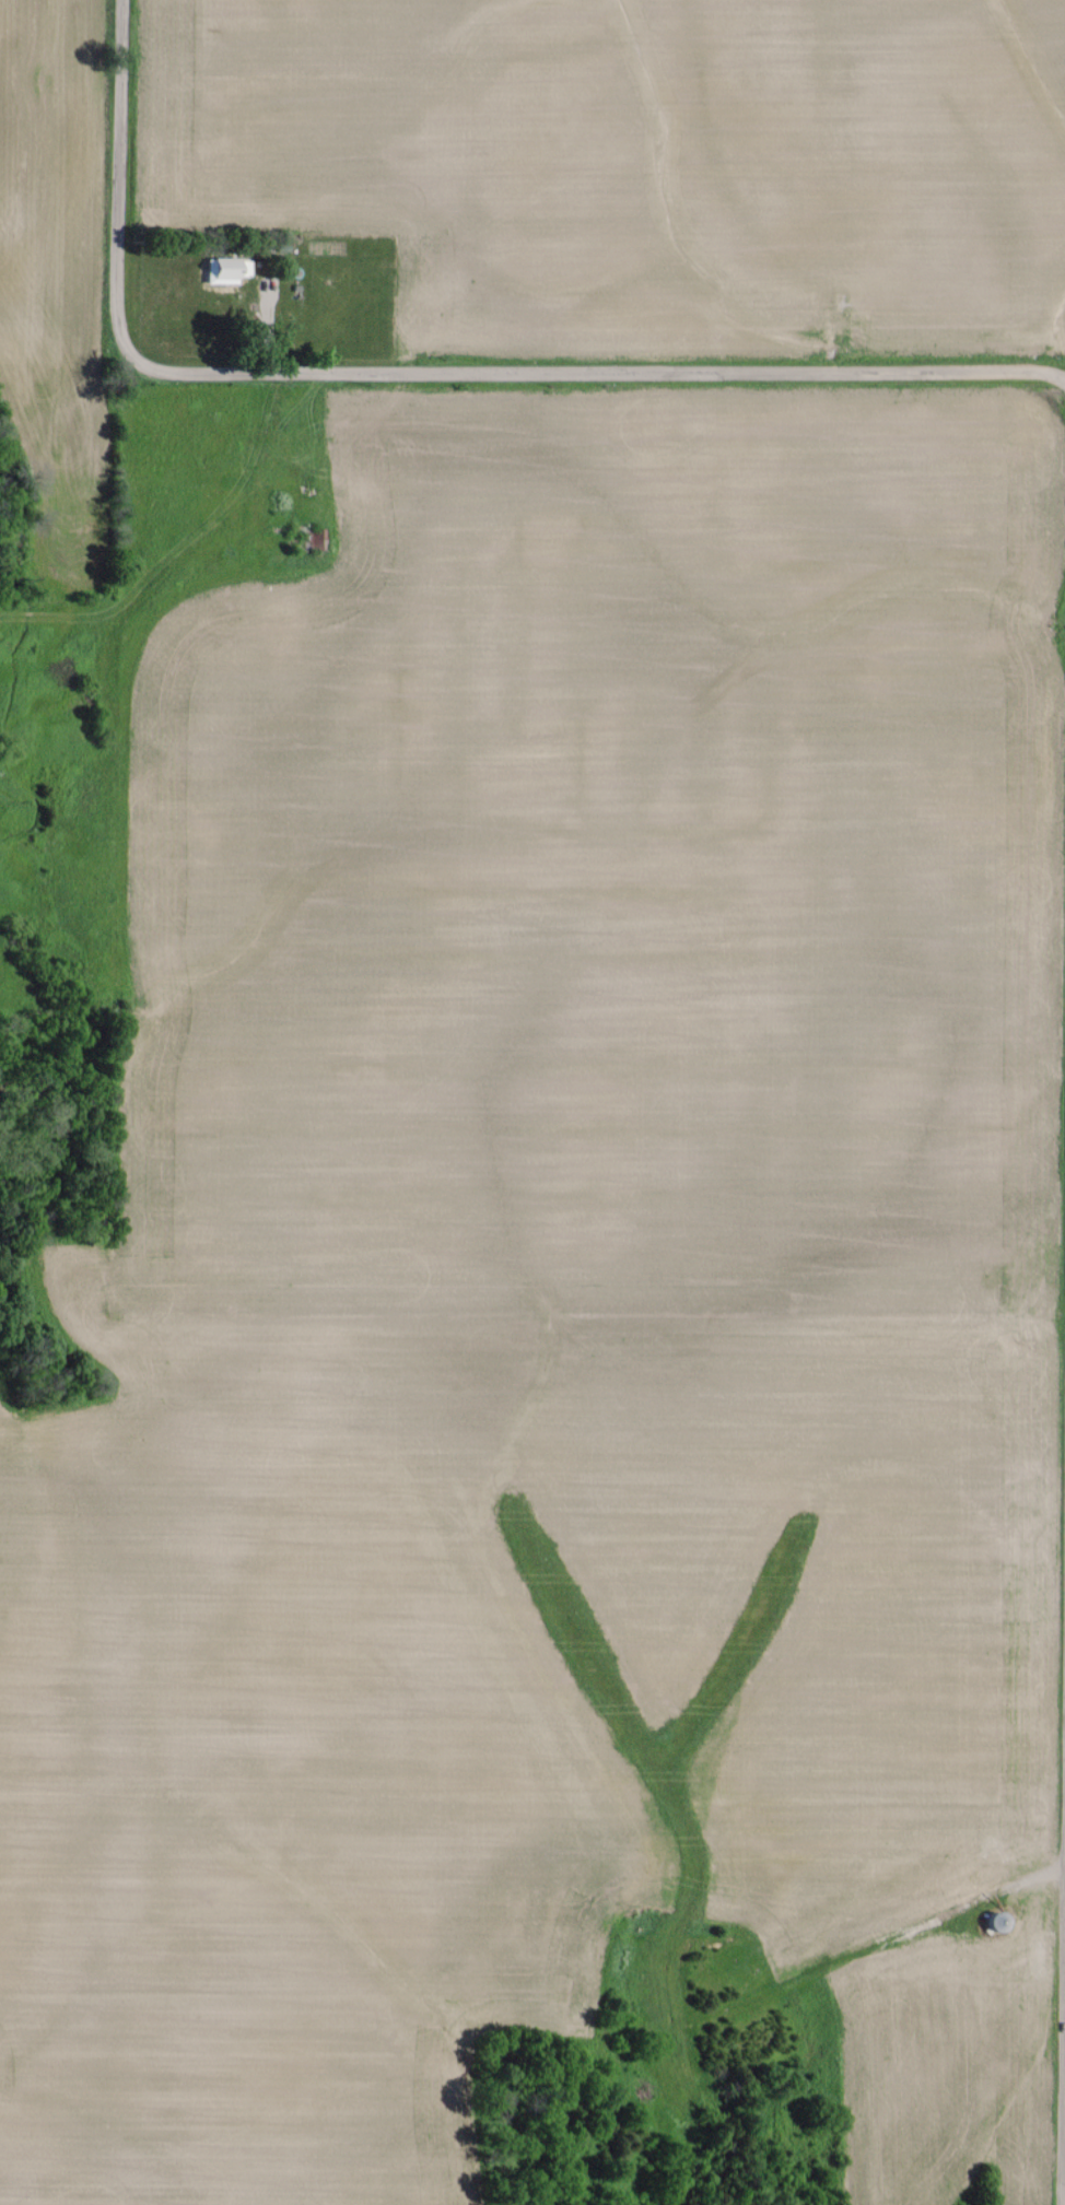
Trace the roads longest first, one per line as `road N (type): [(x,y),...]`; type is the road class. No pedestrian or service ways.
road 1 (residential): [(1064,381),(1061,375),(164,361)]
road 2 (residential): [(1062,2204),(1064,1578)]
road 3 (residential): [(164,361),(133,337),(116,234),(121,0)]

